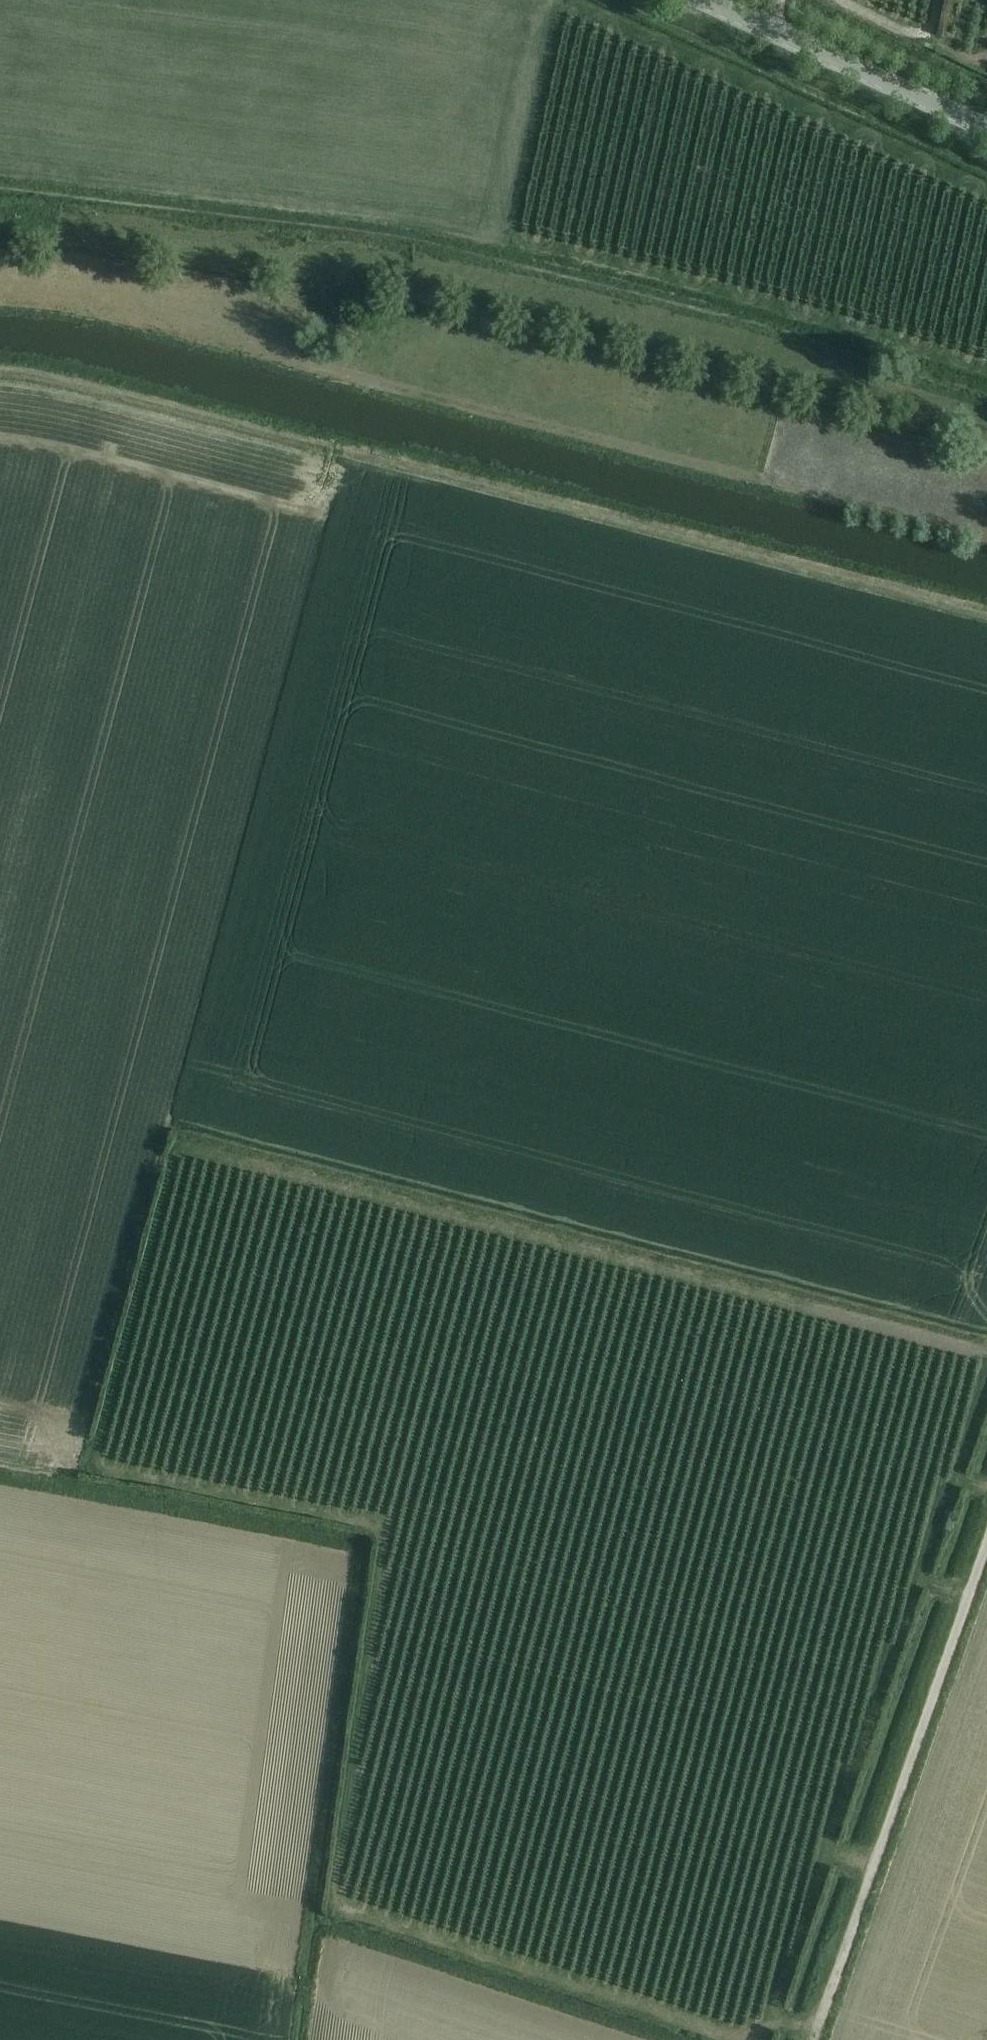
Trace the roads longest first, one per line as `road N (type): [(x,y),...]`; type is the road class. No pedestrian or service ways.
road 1 (unclassified): [(822,2039),(986,1558)]
road 2 (tertiary): [(986,132),(694,0)]

